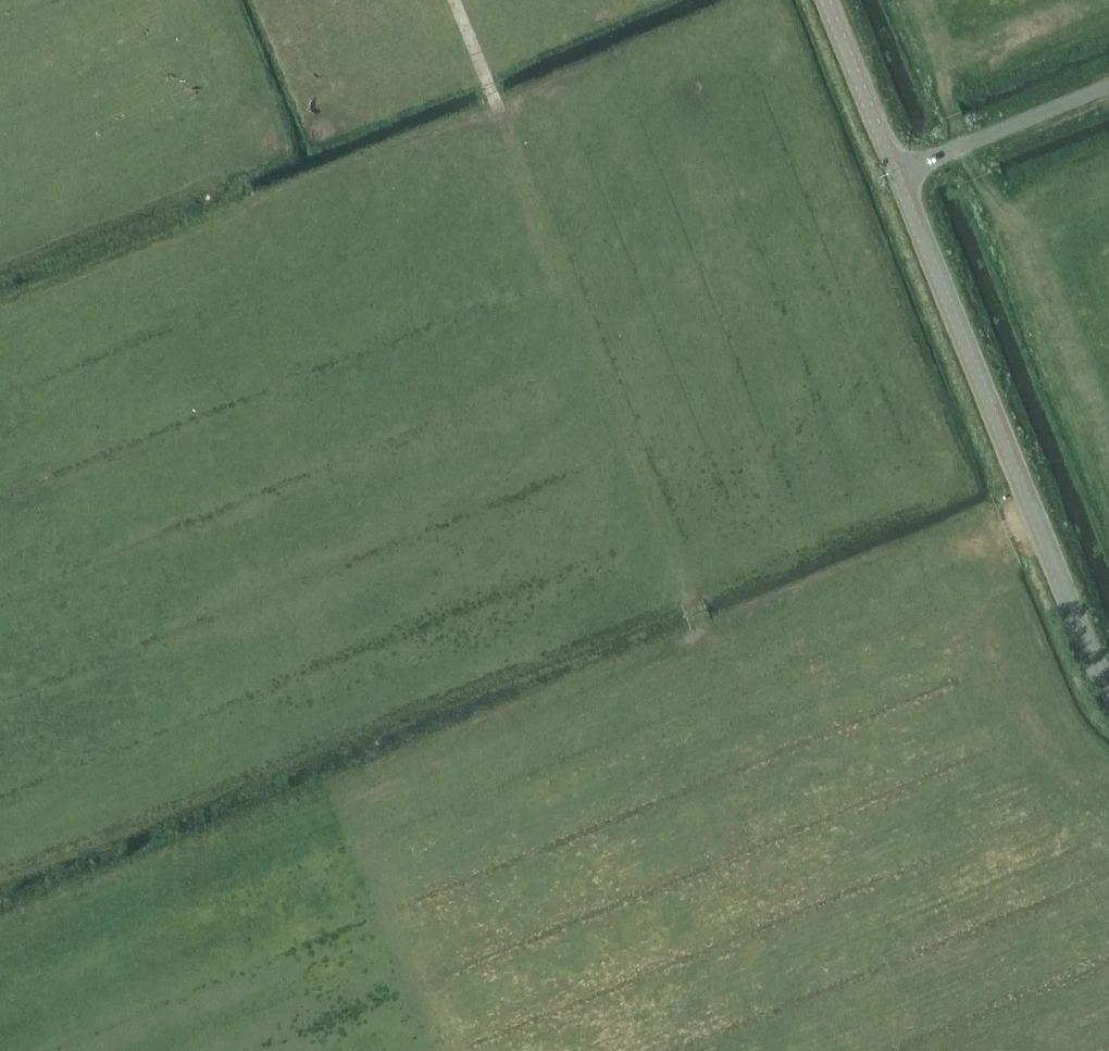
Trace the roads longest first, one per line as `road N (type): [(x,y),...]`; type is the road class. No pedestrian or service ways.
road 1 (tertiary): [(1108,689),(895,172)]
road 2 (unclassified): [(895,172),(1108,85)]
road 3 (tertiary): [(895,172),(826,0)]

